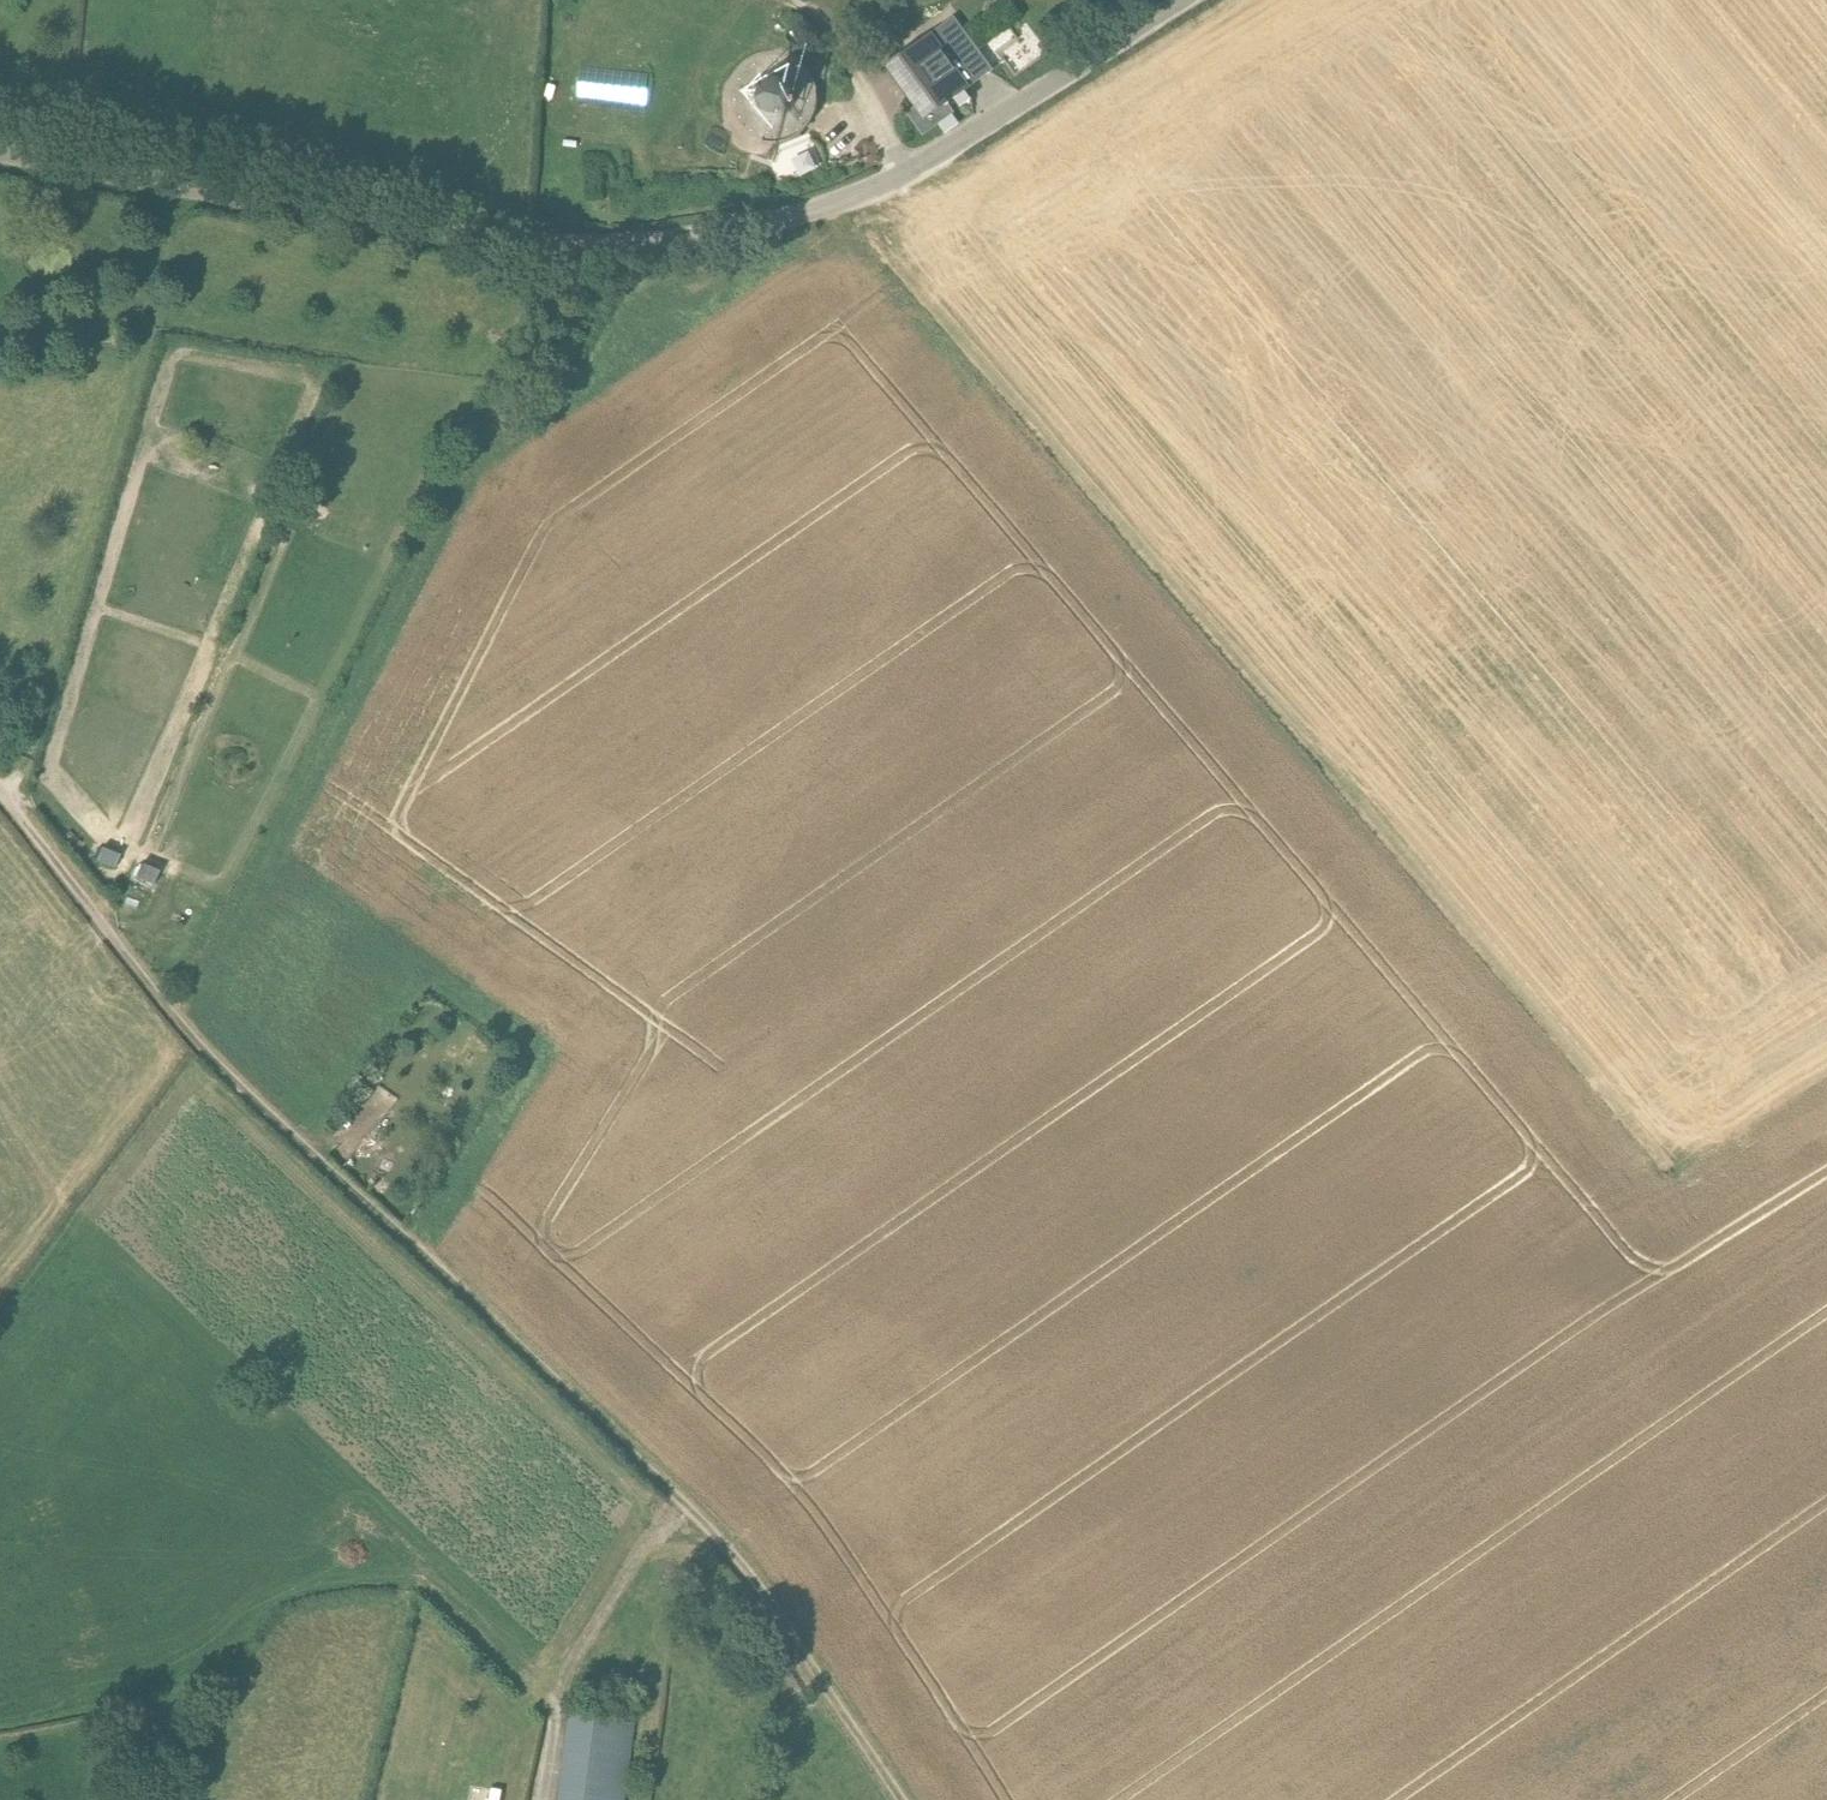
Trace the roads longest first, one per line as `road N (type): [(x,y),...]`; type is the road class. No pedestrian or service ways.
road 1 (track): [(899,1799),(726,1549),(208,1055),(0,789)]
road 2 (unclassified): [(0,151),(537,248),(635,247),(761,226),(905,174),(1184,0)]

